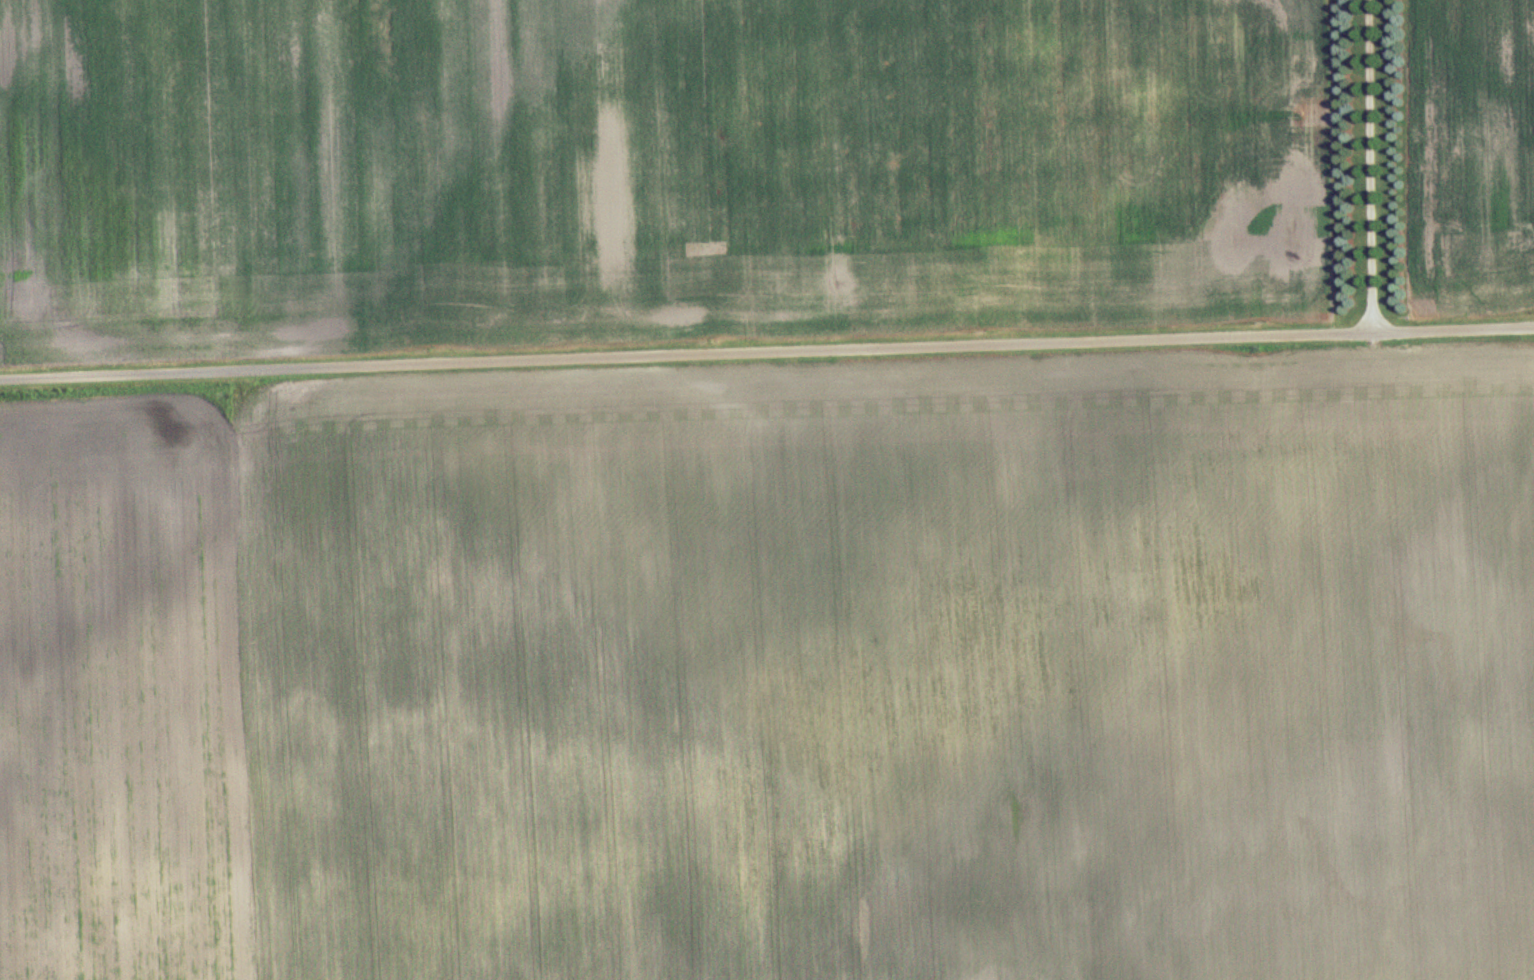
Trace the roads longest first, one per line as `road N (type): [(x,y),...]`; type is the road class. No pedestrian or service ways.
road 1 (residential): [(0,381),(1533,331)]

